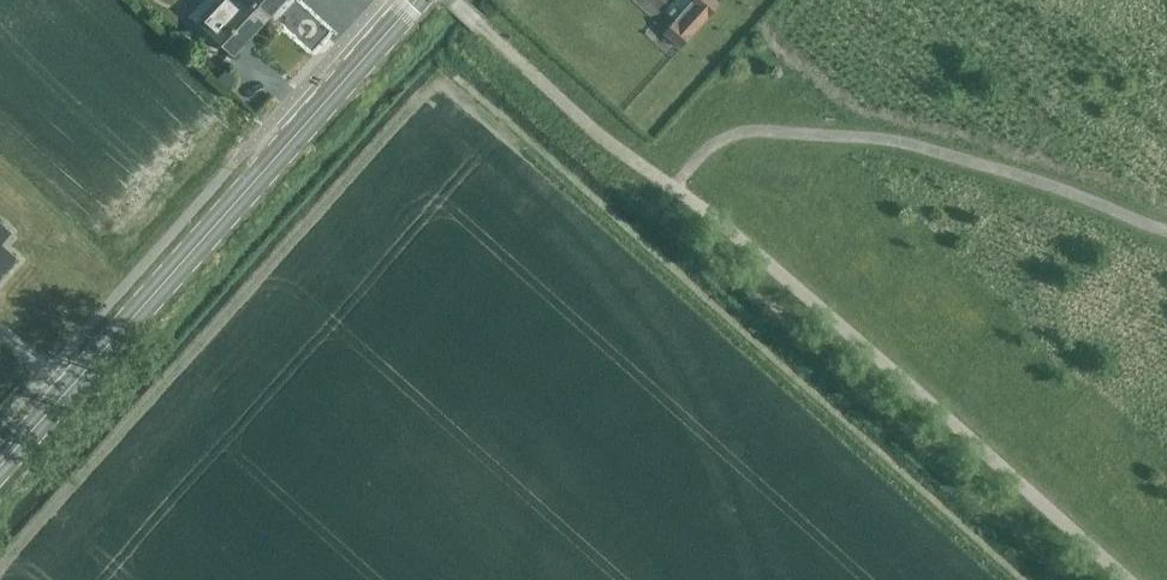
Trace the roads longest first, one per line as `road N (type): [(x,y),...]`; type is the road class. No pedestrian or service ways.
road 1 (secondary): [(0,471),(418,0)]

